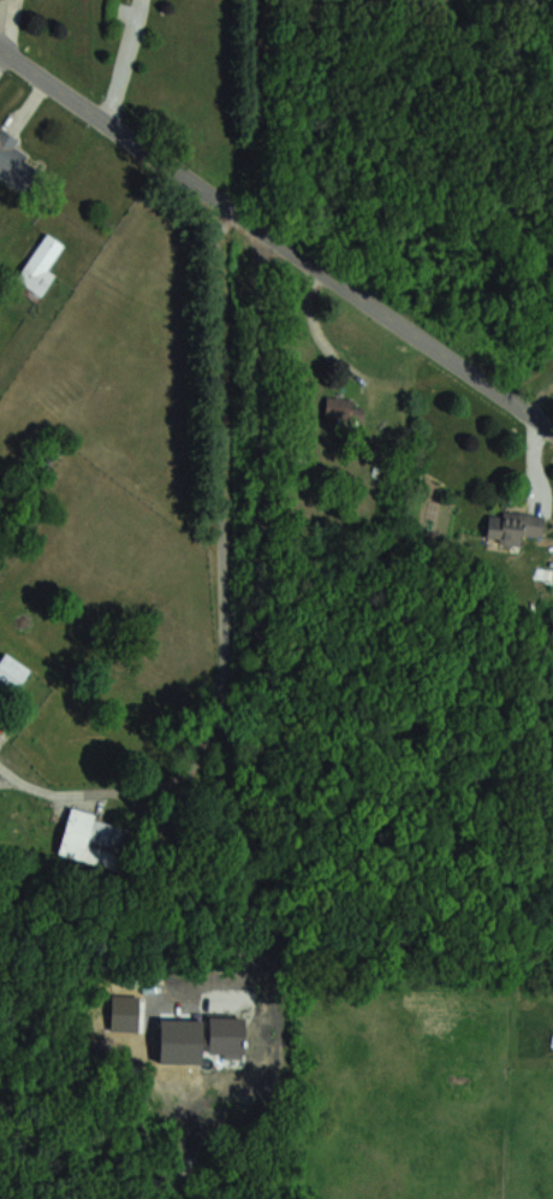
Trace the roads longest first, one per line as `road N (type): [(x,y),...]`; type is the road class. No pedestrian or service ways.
road 1 (tertiary): [(552,428),(0,47)]

